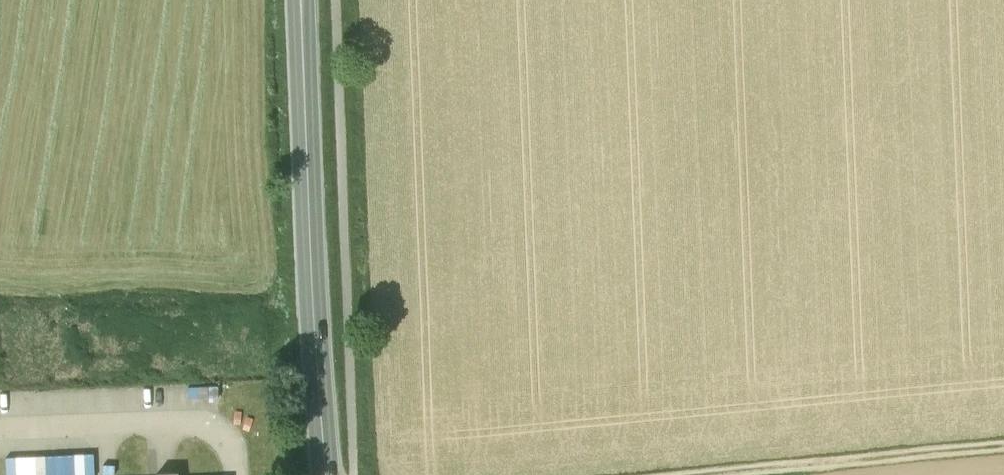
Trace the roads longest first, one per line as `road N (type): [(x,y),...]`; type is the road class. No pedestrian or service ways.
road 1 (secondary): [(325,474),(301,0)]
road 2 (track): [(687,474),(1003,444)]

